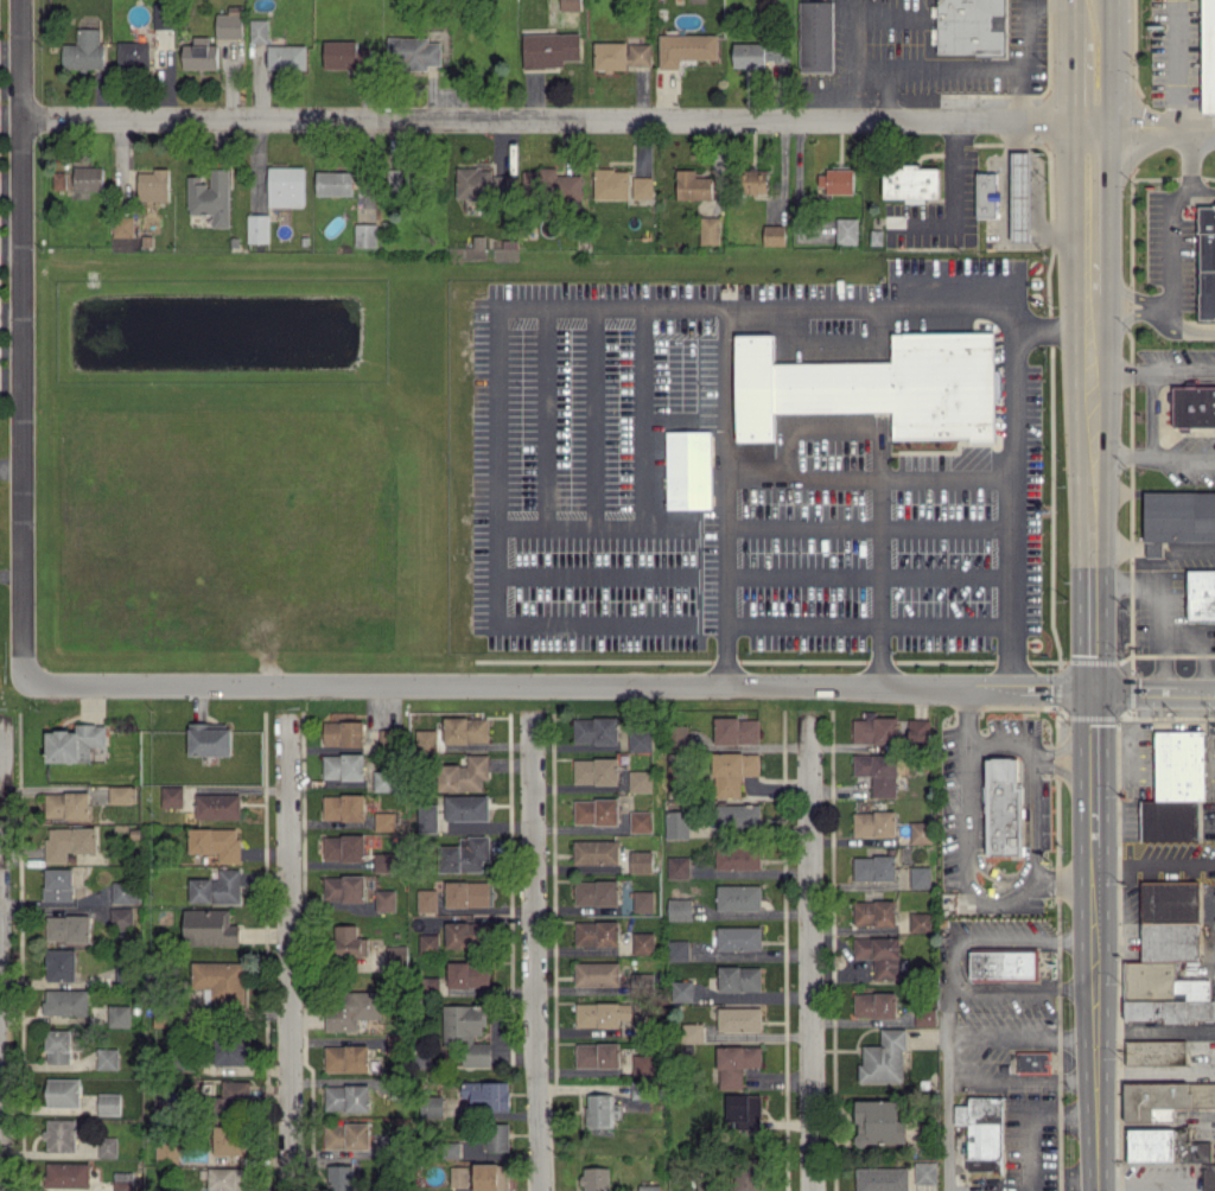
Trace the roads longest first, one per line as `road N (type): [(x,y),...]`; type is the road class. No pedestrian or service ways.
road 1 (residential): [(1092,693),(26,682)]
road 2 (residential): [(27,121),(1088,119)]
road 3 (residential): [(26,0),(21,490)]
road 4 (residential): [(537,1190),(530,712)]
road 5 (residential): [(287,713),(290,1190)]
road 6 (residential): [(808,715),(811,1190)]
road 7 (residential): [(0,732),(2,1190)]
road 8 (primary): [(1093,880),(1095,1190)]
road 9 (residential): [(21,490),(26,682)]
road 10 (primary): [(1090,520),(1092,693)]
road 11 (primary): [(1092,693),(1093,849)]
road 12 (primary): [(1088,119),(1089,269)]
road 13 (residential): [(1088,119),(1214,125)]
road 14 (residential): [(1092,693),(1214,693)]

